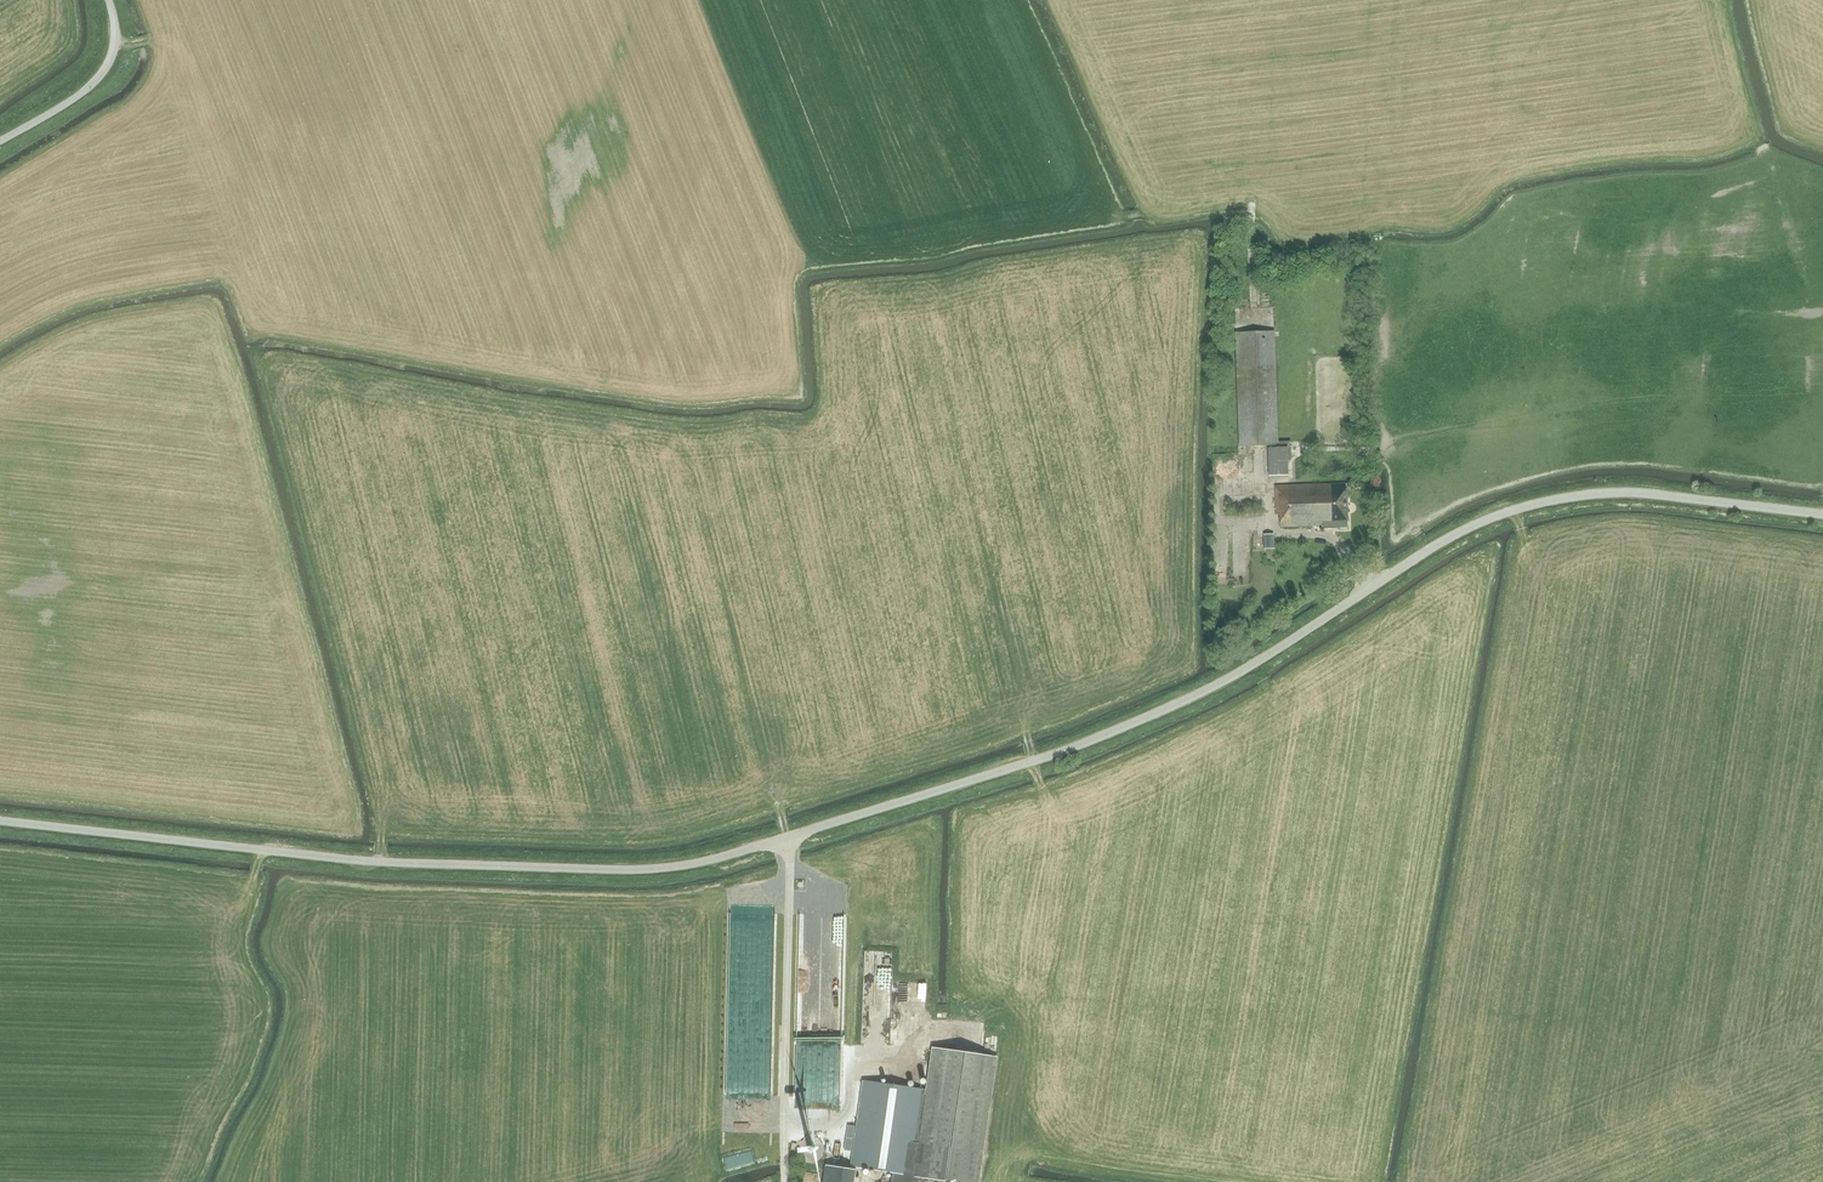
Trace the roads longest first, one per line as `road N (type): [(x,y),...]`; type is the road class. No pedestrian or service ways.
road 1 (unclassified): [(0,821),(384,863),(637,871),(711,861),(1142,721),(1272,654),(1433,547),(1526,507),(1617,493),(1822,514)]
road 2 (unclassified): [(0,141),(67,105),(112,60),(117,39),(109,0)]

